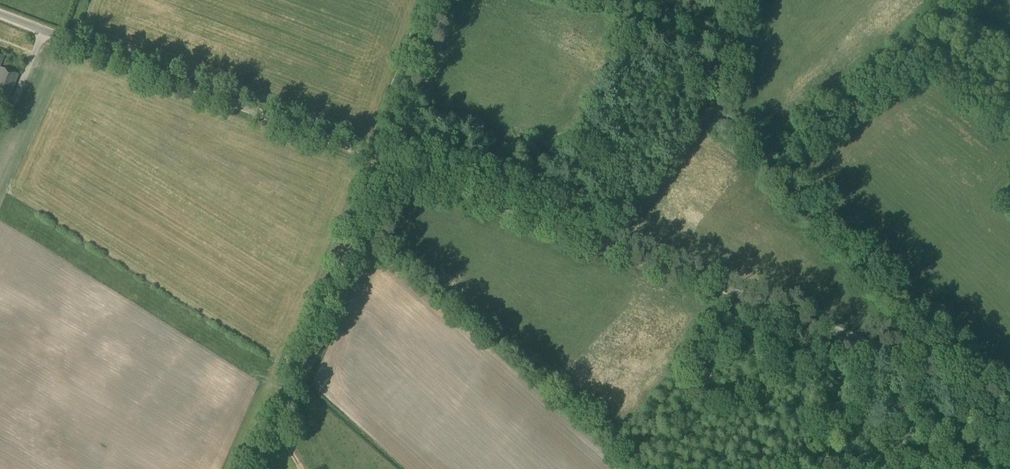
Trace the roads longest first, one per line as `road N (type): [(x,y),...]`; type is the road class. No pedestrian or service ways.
road 1 (unclassified): [(1009,398),(0,15)]

